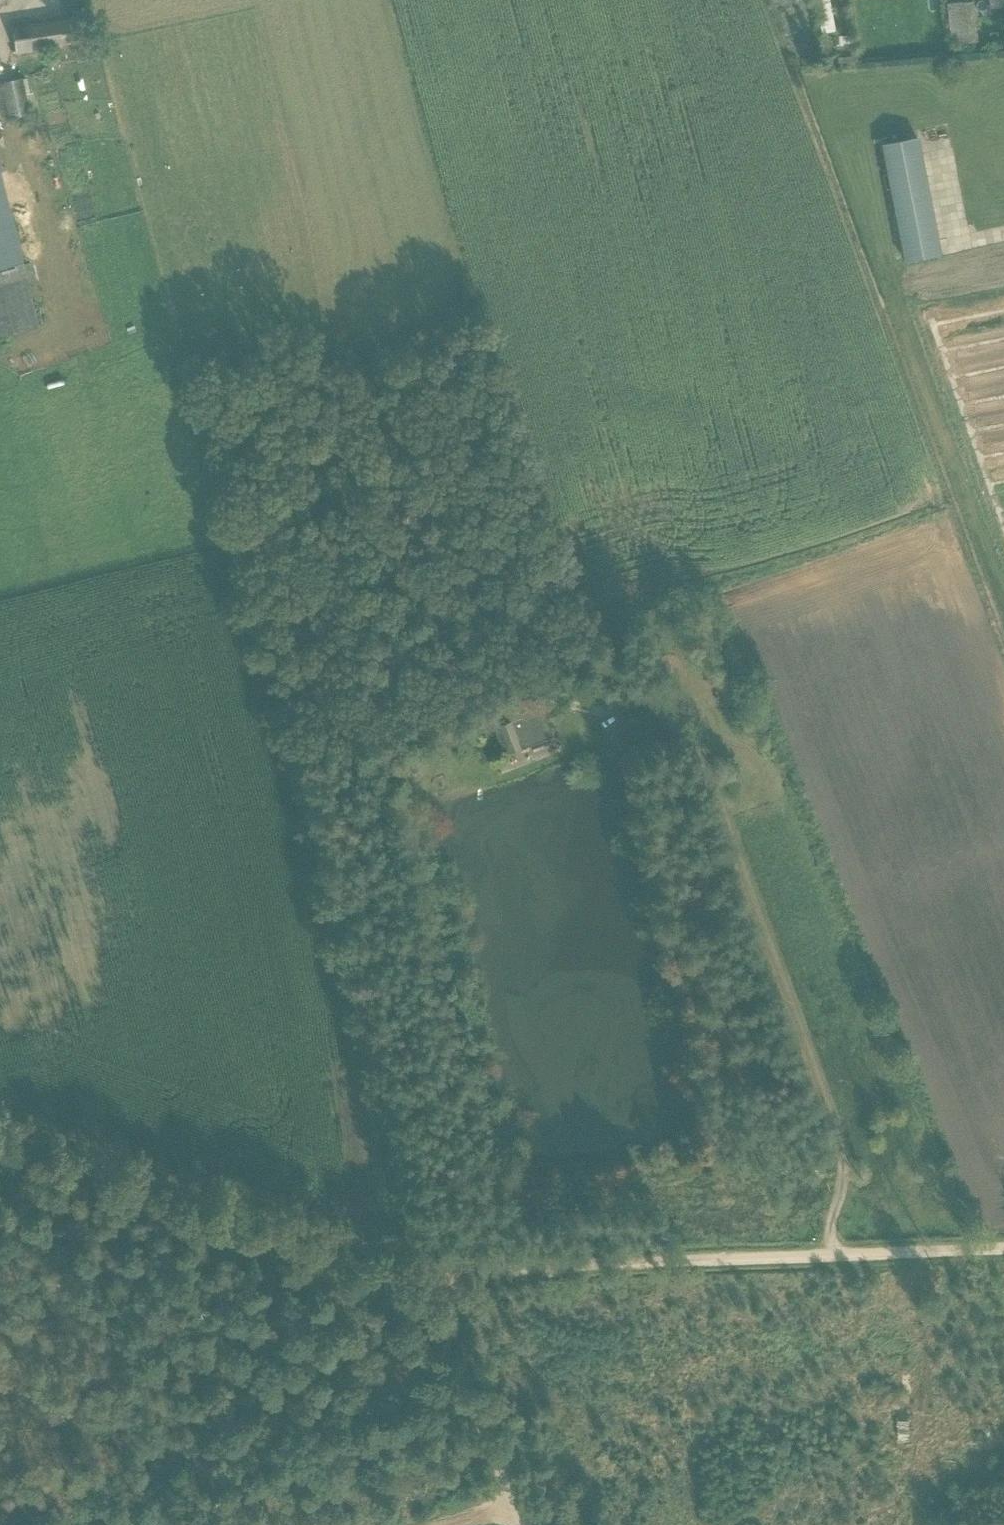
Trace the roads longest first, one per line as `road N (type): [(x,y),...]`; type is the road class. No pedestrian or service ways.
road 1 (track): [(1003,1249),(485,1267),(436,1279),(377,1246),(0,1128)]
road 2 (unclassified): [(436,1279),(436,1323),(523,1524)]

